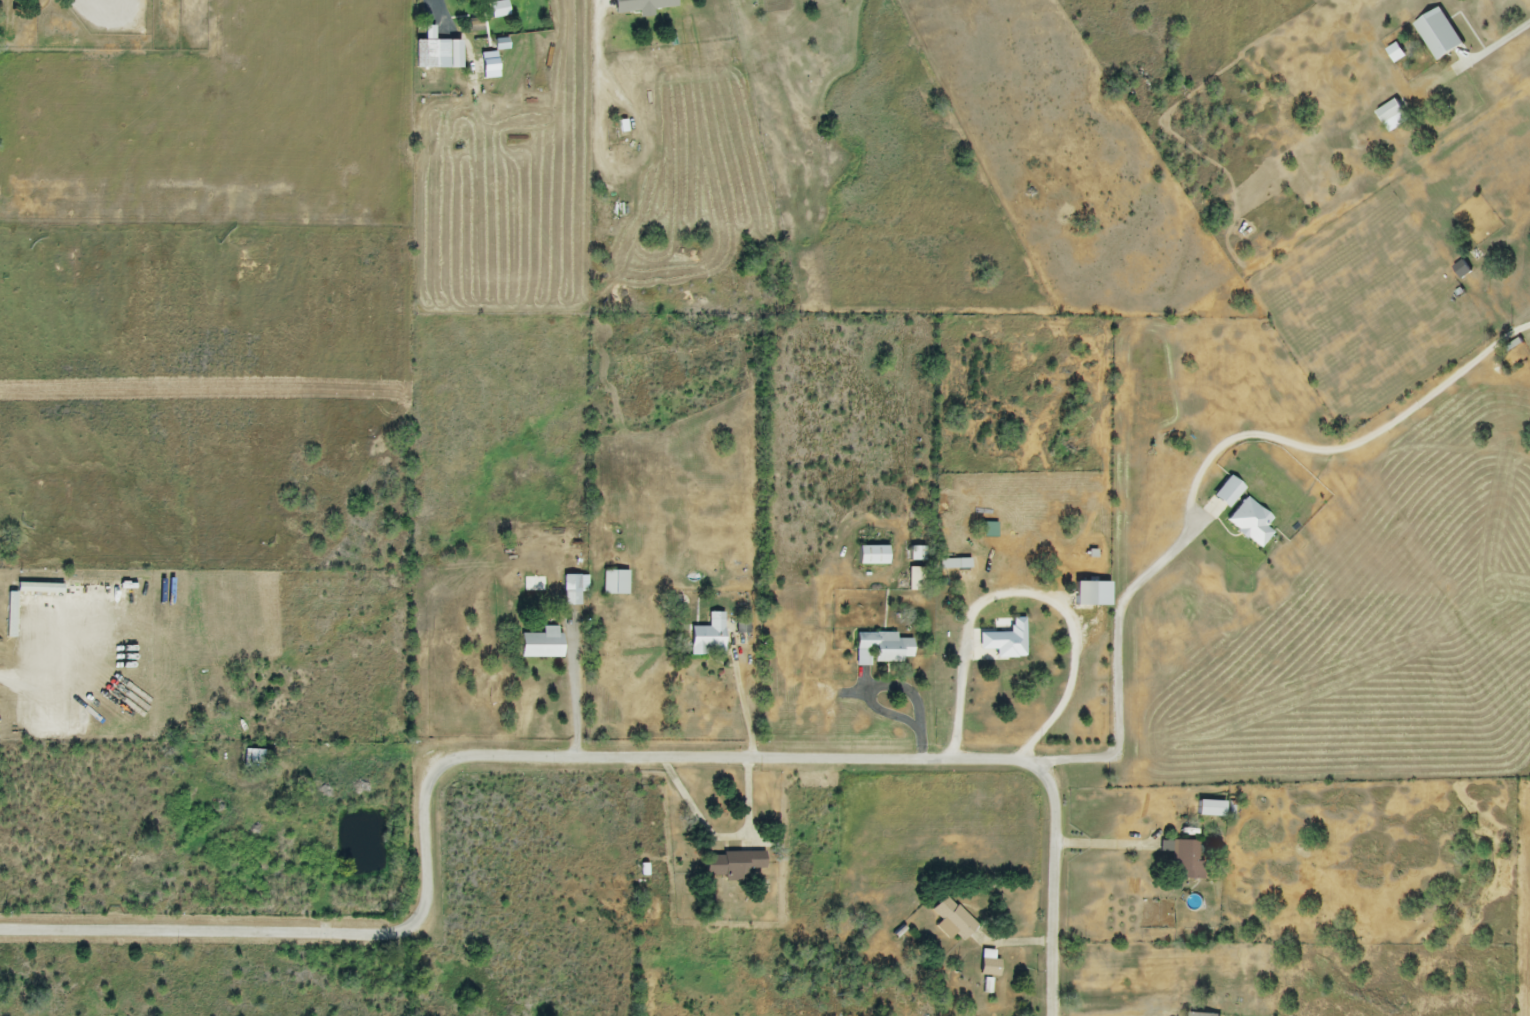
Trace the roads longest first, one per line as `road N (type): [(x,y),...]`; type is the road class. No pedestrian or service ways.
road 1 (residential): [(0,923),(391,938),(422,925),(429,902),(430,772),(464,759),(1030,763),(1057,805),(1056,1015)]

